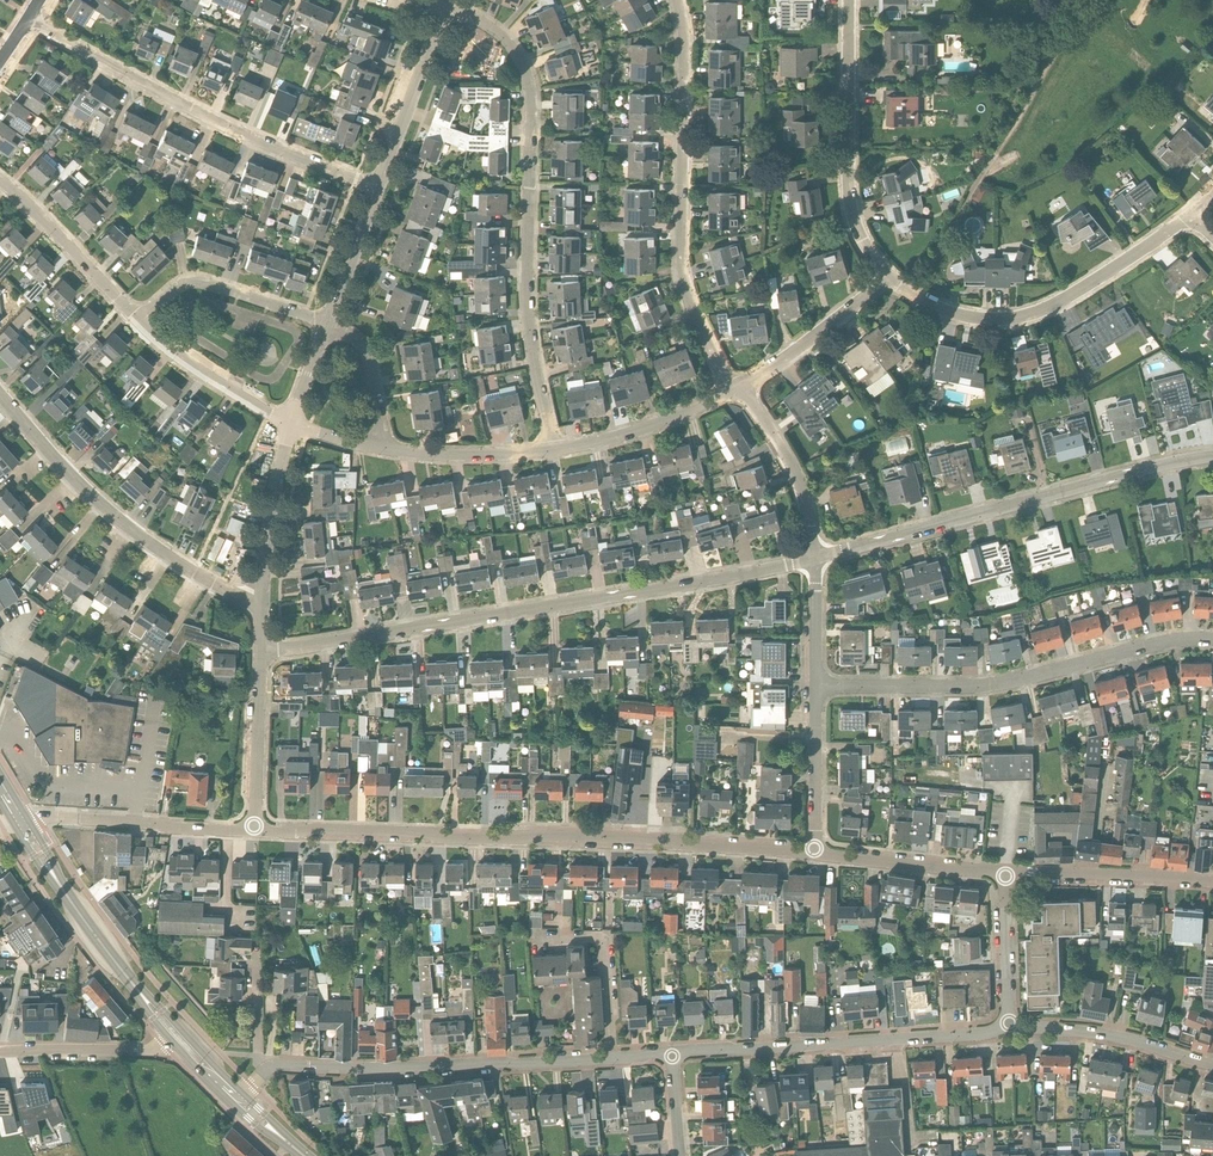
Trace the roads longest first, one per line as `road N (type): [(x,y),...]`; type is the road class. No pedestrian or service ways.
road 1 (residential): [(261,652),(815,558)]
road 2 (tertiary): [(815,853),(661,840),(445,839),(429,831),(256,831)]
road 3 (residential): [(552,449),(522,270),(525,84),(503,39),(440,8)]
road 4 (residential): [(815,558),(1212,454)]
road 5 (residential): [(736,389),(679,283),(670,0)]
road 6 (residential): [(816,689),(984,687),(1138,649),(1212,643)]
road 7 (residential): [(372,191),(178,105),(21,20)]
road 8 (residential): [(243,1094),(278,1065),(613,1059)]
road 9 (track): [(1099,0),(1051,56),(915,296)]
road 10 (residential): [(262,605),(190,568),(108,510),(0,394)]
road 11 (residential): [(672,1053),(1010,1027)]
road 12 (residential): [(1187,214),(1017,315),(944,312),(915,296)]
road 13 (residential): [(887,275),(866,249),(850,206),(849,0)]
road 14 (tertiary): [(256,831),(28,819)]
road 15 (residential): [(136,323),(191,281),(324,322)]
road 16 (tertiary): [(1212,881),(1005,875)]
road 17 (residential): [(1010,1027),(1105,1035),(1212,1065)]
road 18 (residential): [(372,191),(440,8)]
road 19 (residential): [(136,323),(54,229),(0,184)]
road 20 (residential): [(736,389),(635,431),(552,449)]
road 21 (tertiary): [(1005,875),(815,853)]
road 22 (residential): [(815,558),(795,478),(736,389)]
road 23 (residential): [(736,389),(887,275)]
road 24 (residential): [(613,1059),(599,938),(537,941)]
road 25 (residential): [(286,428),(136,323)]
road 26 (residential): [(262,605),(274,468),(286,428)]
road 27 (residential): [(256,831),(261,652)]
road 28 (residential): [(552,449),(441,456),(379,449)]
road 29 (residential): [(171,1040),(149,1050),(0,1052)]
road 30 (residential): [(815,853),(816,689)]
road 31 (primary): [(243,1094),(130,981)]
road 32 (residential): [(1010,1027),(1005,875)]
road 33 (residential): [(379,449),(366,361),(324,322)]
road 34 (residential): [(324,322),(372,191)]
road 35 (residential): [(816,689),(815,558)]

